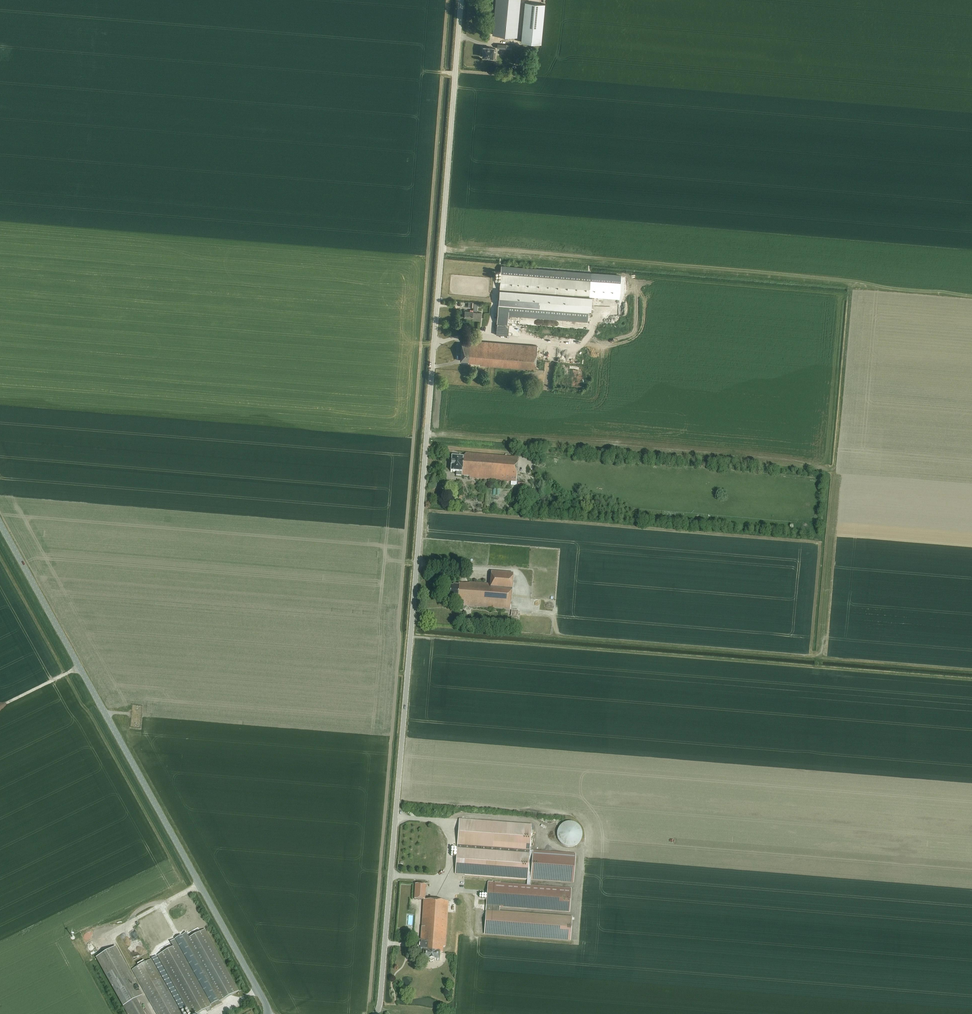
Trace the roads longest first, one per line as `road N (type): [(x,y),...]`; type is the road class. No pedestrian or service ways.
road 1 (unclassified): [(376,1013),(461,0)]
road 2 (tertiary): [(268,1013),(0,523)]

